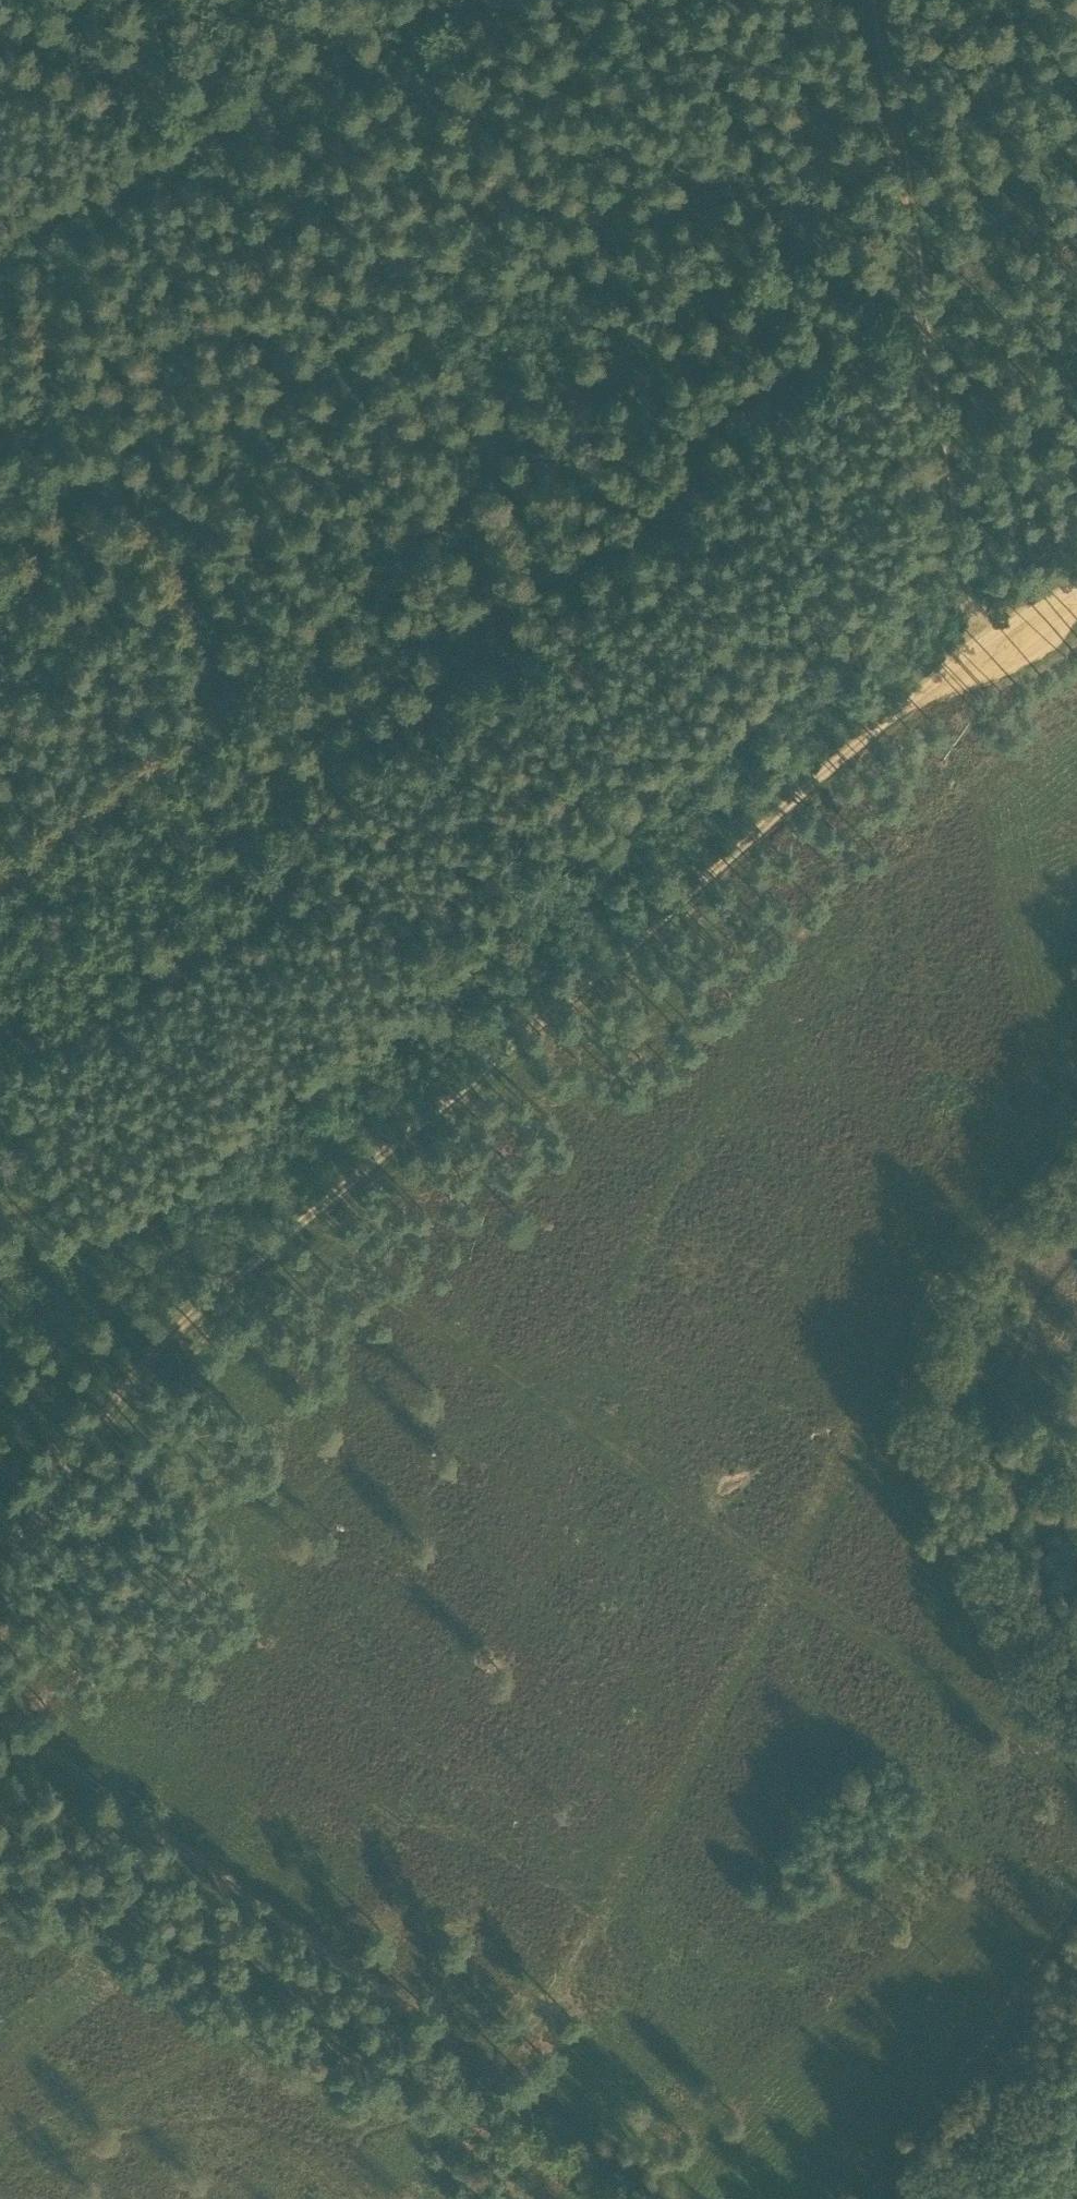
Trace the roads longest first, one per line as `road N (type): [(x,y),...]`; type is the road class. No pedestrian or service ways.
road 1 (track): [(0,1566),(138,1357),(981,635),(1076,580)]
road 2 (track): [(651,2198),(493,2073),(0,1722)]
road 3 (track): [(1076,1126),(1035,1195),(938,1294),(908,1367),(909,1478),(991,1655),(1076,1753)]
road 4 (track): [(881,0),(956,585),(981,635)]
road 5 (track): [(0,247),(484,0)]
road 6 (track): [(1076,1923),(873,2198)]

